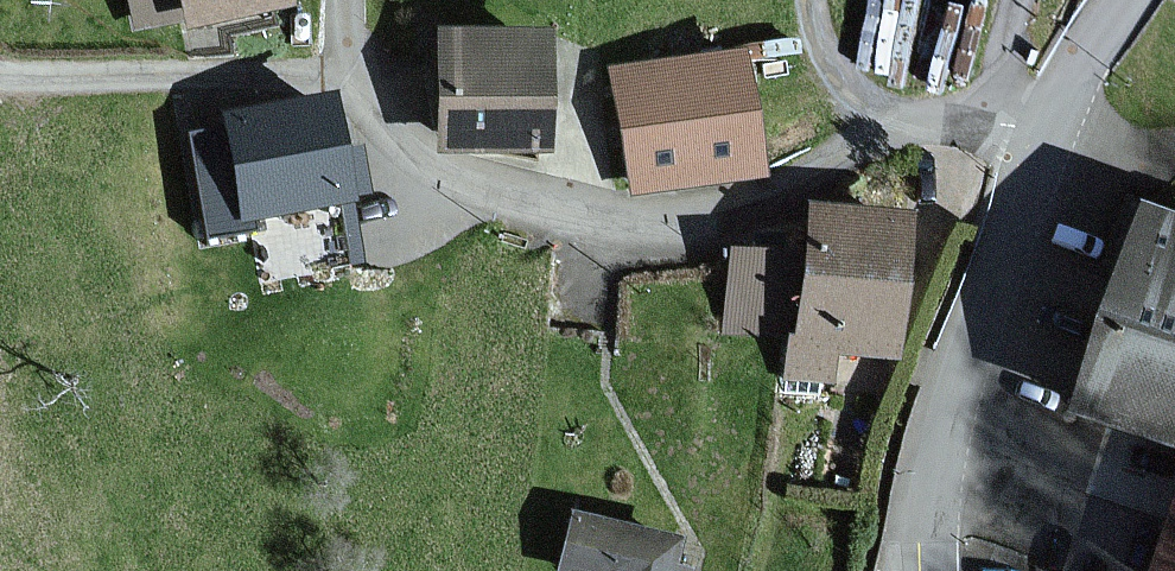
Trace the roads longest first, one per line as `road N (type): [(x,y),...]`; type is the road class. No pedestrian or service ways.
road 1 (residential): [(1049,128),(973,115),(921,126),(757,218),(612,235),(446,187),(393,149),(361,82)]
road 2 (unclassified): [(1049,128),(943,438),(929,518),(932,570)]
road 3 (unclassified): [(0,74),(318,88),(361,82)]
road 4 (unclassified): [(1124,0),(1049,128)]

